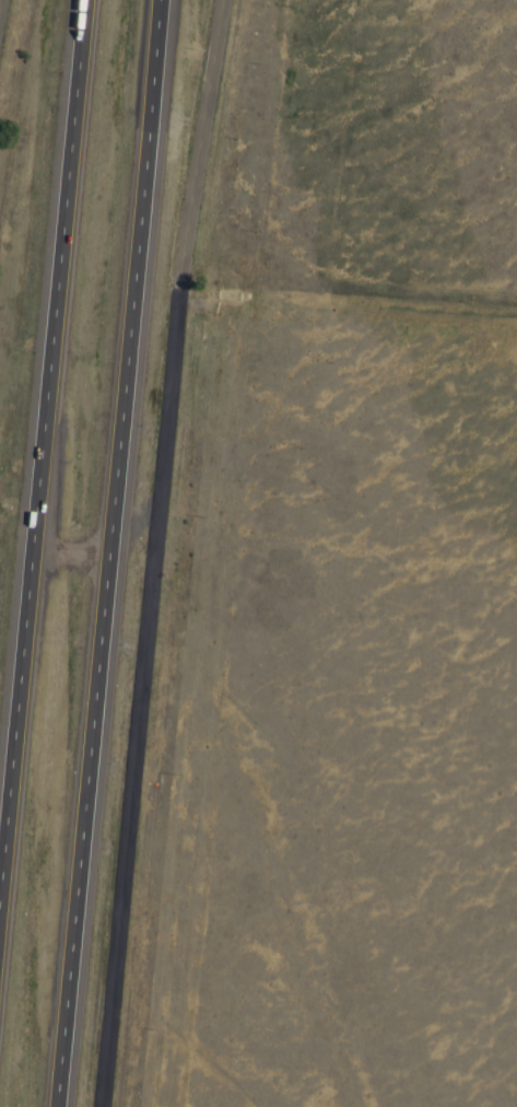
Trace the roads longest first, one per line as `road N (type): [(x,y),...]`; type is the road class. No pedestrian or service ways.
road 1 (residential): [(219,0),(175,303),(98,1106)]
road 2 (motorway): [(52,1106),(156,0)]
road 3 (motorway): [(81,0),(0,870)]
road 4 (residential): [(516,354),(175,303)]

